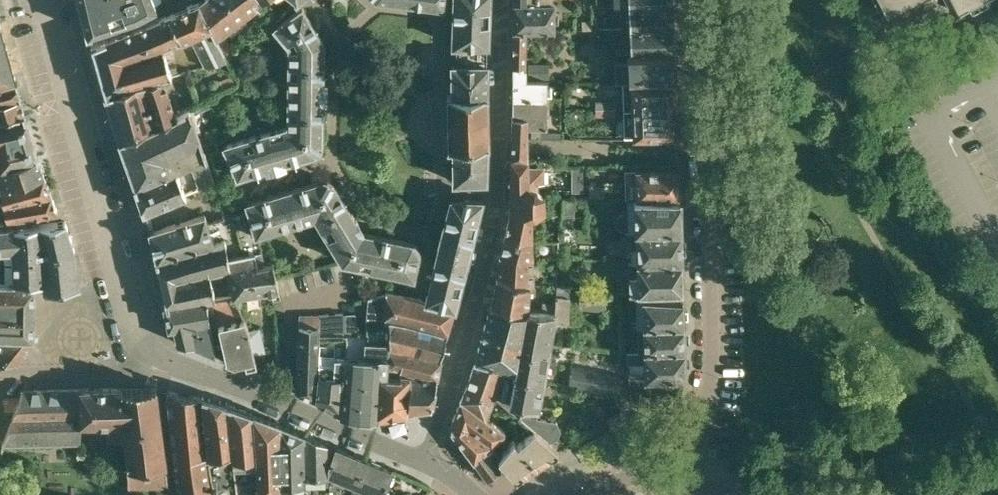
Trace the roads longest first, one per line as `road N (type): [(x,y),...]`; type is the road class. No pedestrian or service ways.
road 1 (residential): [(502,0),(491,239),(426,462)]
road 2 (residential): [(689,482),(713,362),(707,186)]
road 3 (residential): [(372,280),(288,306),(286,405)]
road 4 (residential): [(98,212),(54,50)]
road 5 (residential): [(159,368),(98,212)]
road 6 (residential): [(159,368),(0,370)]
road 7 (residential): [(426,462),(286,405)]
road 8 (residential): [(179,0),(54,50)]
road 9 (residential): [(286,405),(159,368)]
road 10 (residential): [(569,494),(626,478),(689,482)]

